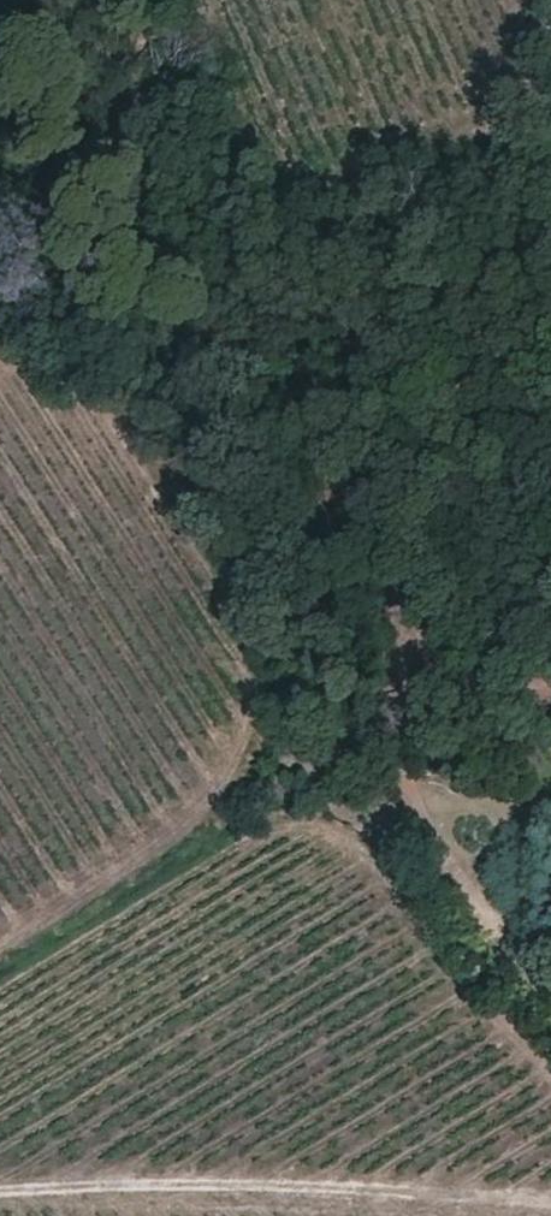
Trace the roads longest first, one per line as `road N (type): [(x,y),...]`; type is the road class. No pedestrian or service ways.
road 1 (track): [(0,1194),(247,1185),(550,1201)]

